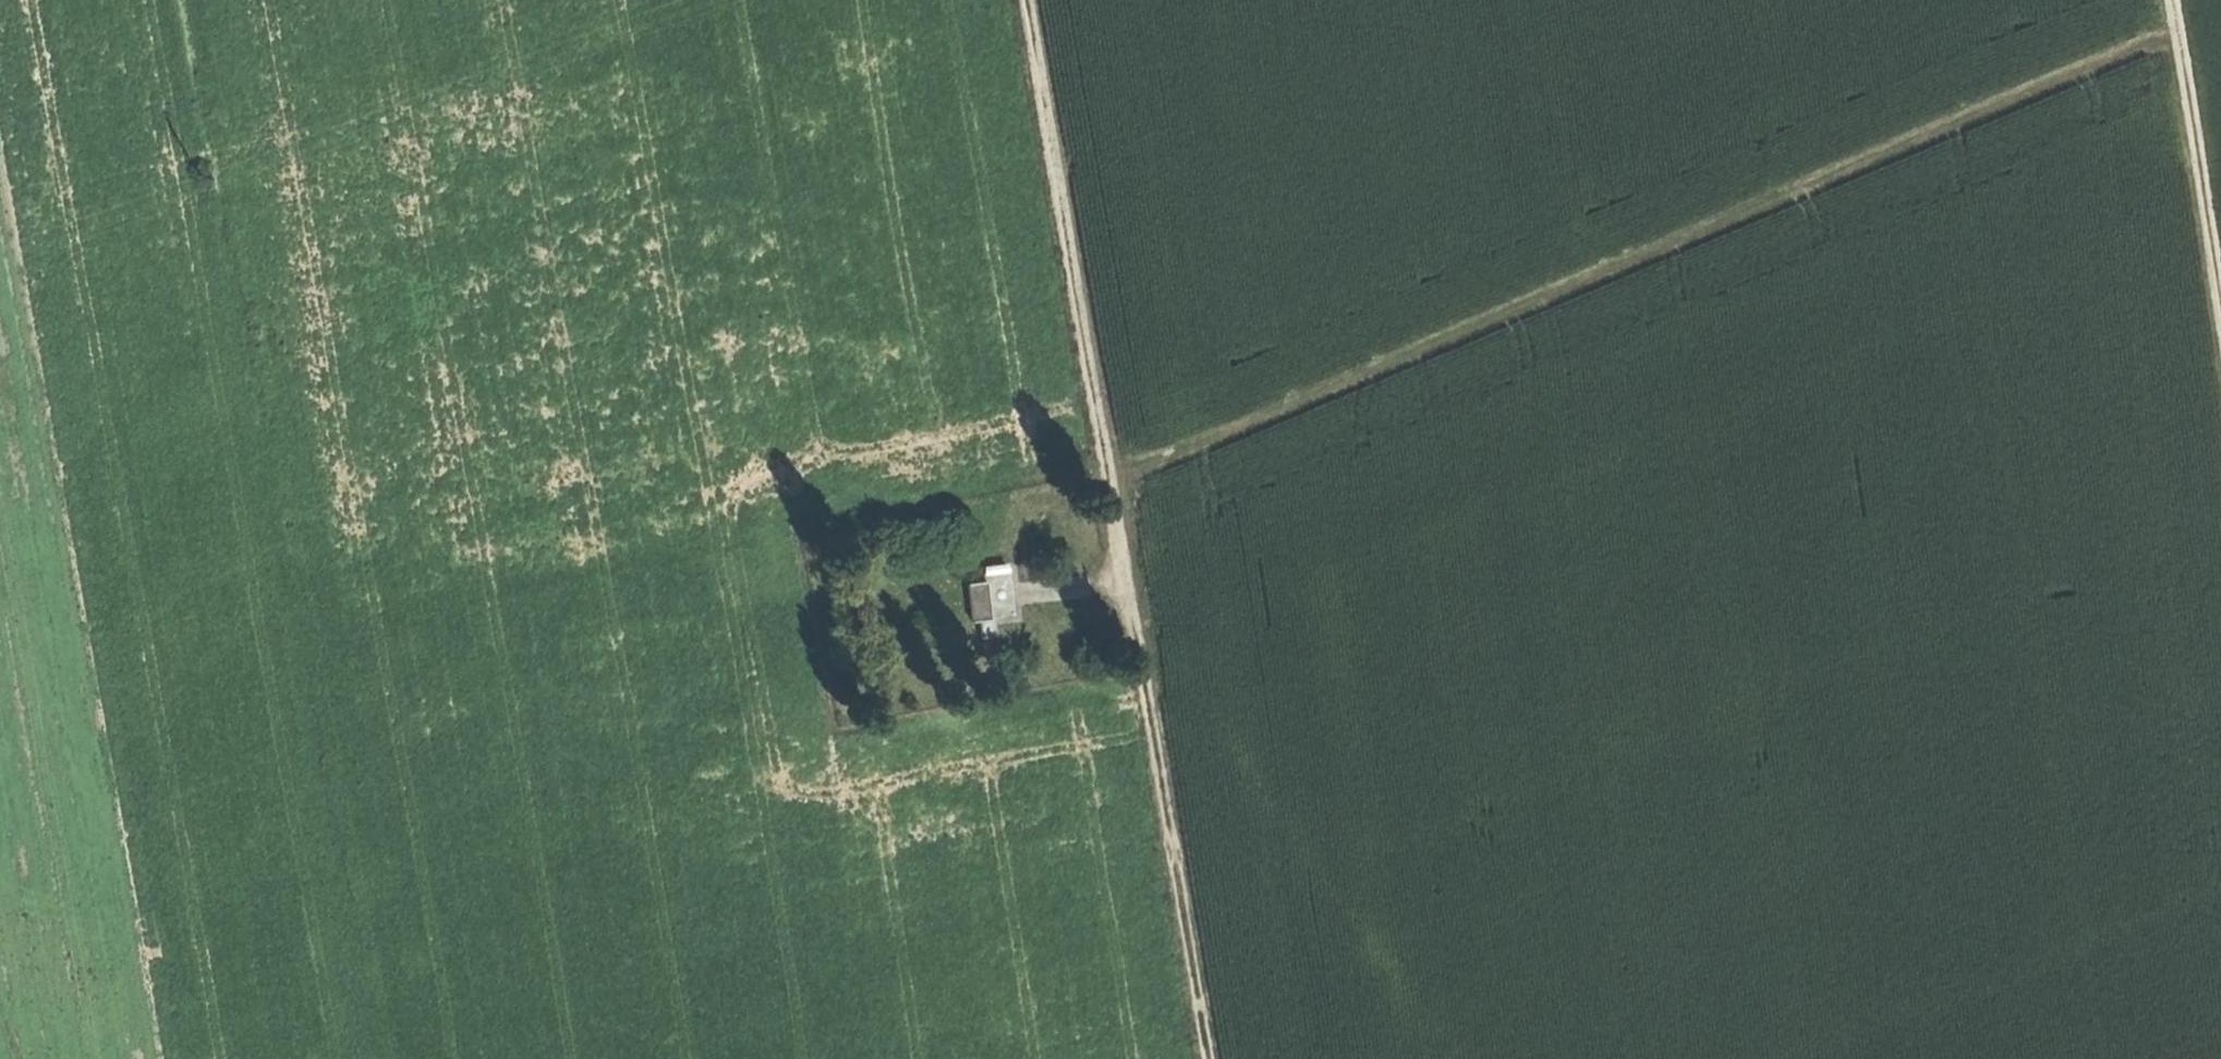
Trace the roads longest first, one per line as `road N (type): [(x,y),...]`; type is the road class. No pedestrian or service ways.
road 1 (track): [(1110,483),(2178,30)]
road 2 (track): [(1026,0),(1211,1058)]
road 3 (track): [(2220,313),(2173,0)]

